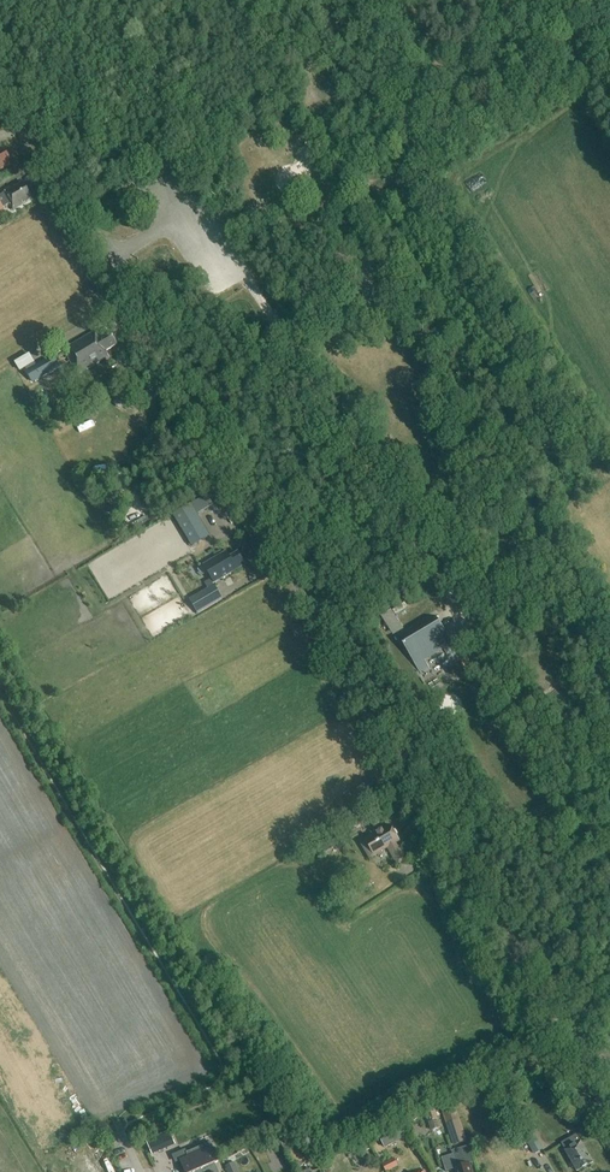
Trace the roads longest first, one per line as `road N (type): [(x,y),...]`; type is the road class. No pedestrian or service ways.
road 1 (tertiary): [(609,1119),(0,73)]

